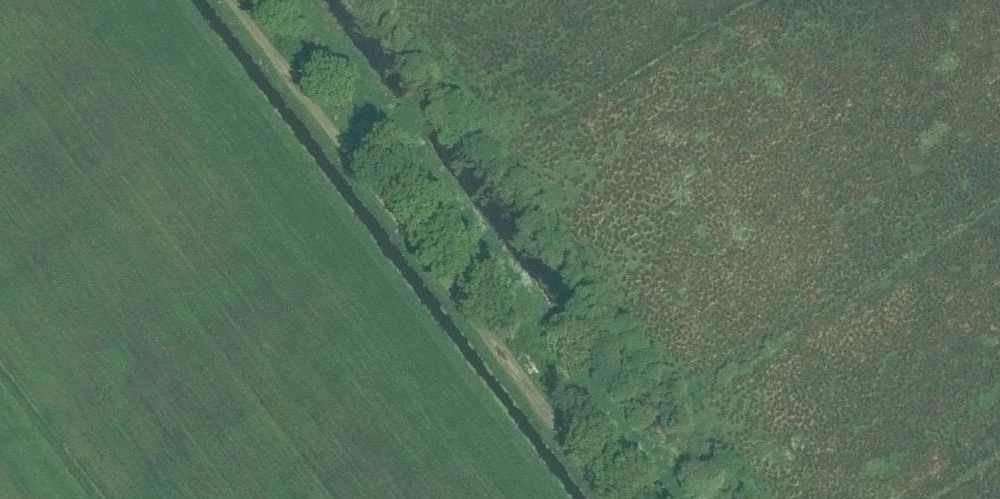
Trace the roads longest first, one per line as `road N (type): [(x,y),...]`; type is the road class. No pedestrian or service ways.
road 1 (track): [(605,498),(231,0)]

